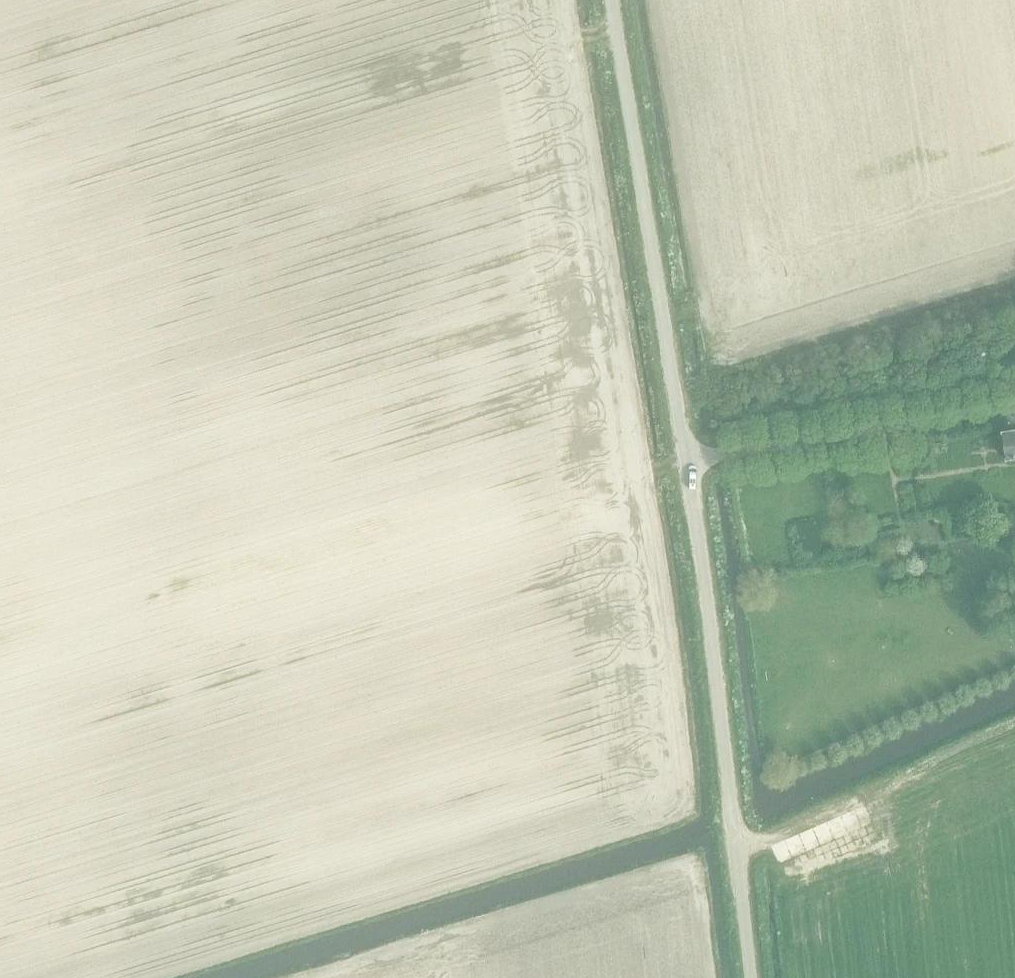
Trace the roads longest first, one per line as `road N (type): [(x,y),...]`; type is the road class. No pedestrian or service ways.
road 1 (unclassified): [(743,977),(667,350),(610,0)]

